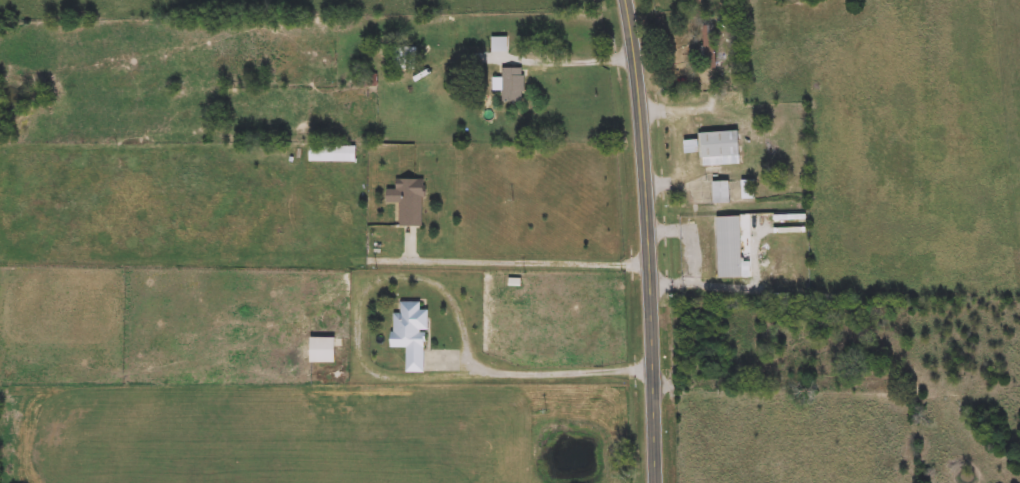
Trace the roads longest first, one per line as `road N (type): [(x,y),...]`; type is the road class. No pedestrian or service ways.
road 1 (tertiary): [(654,482),(641,111),(625,0)]

